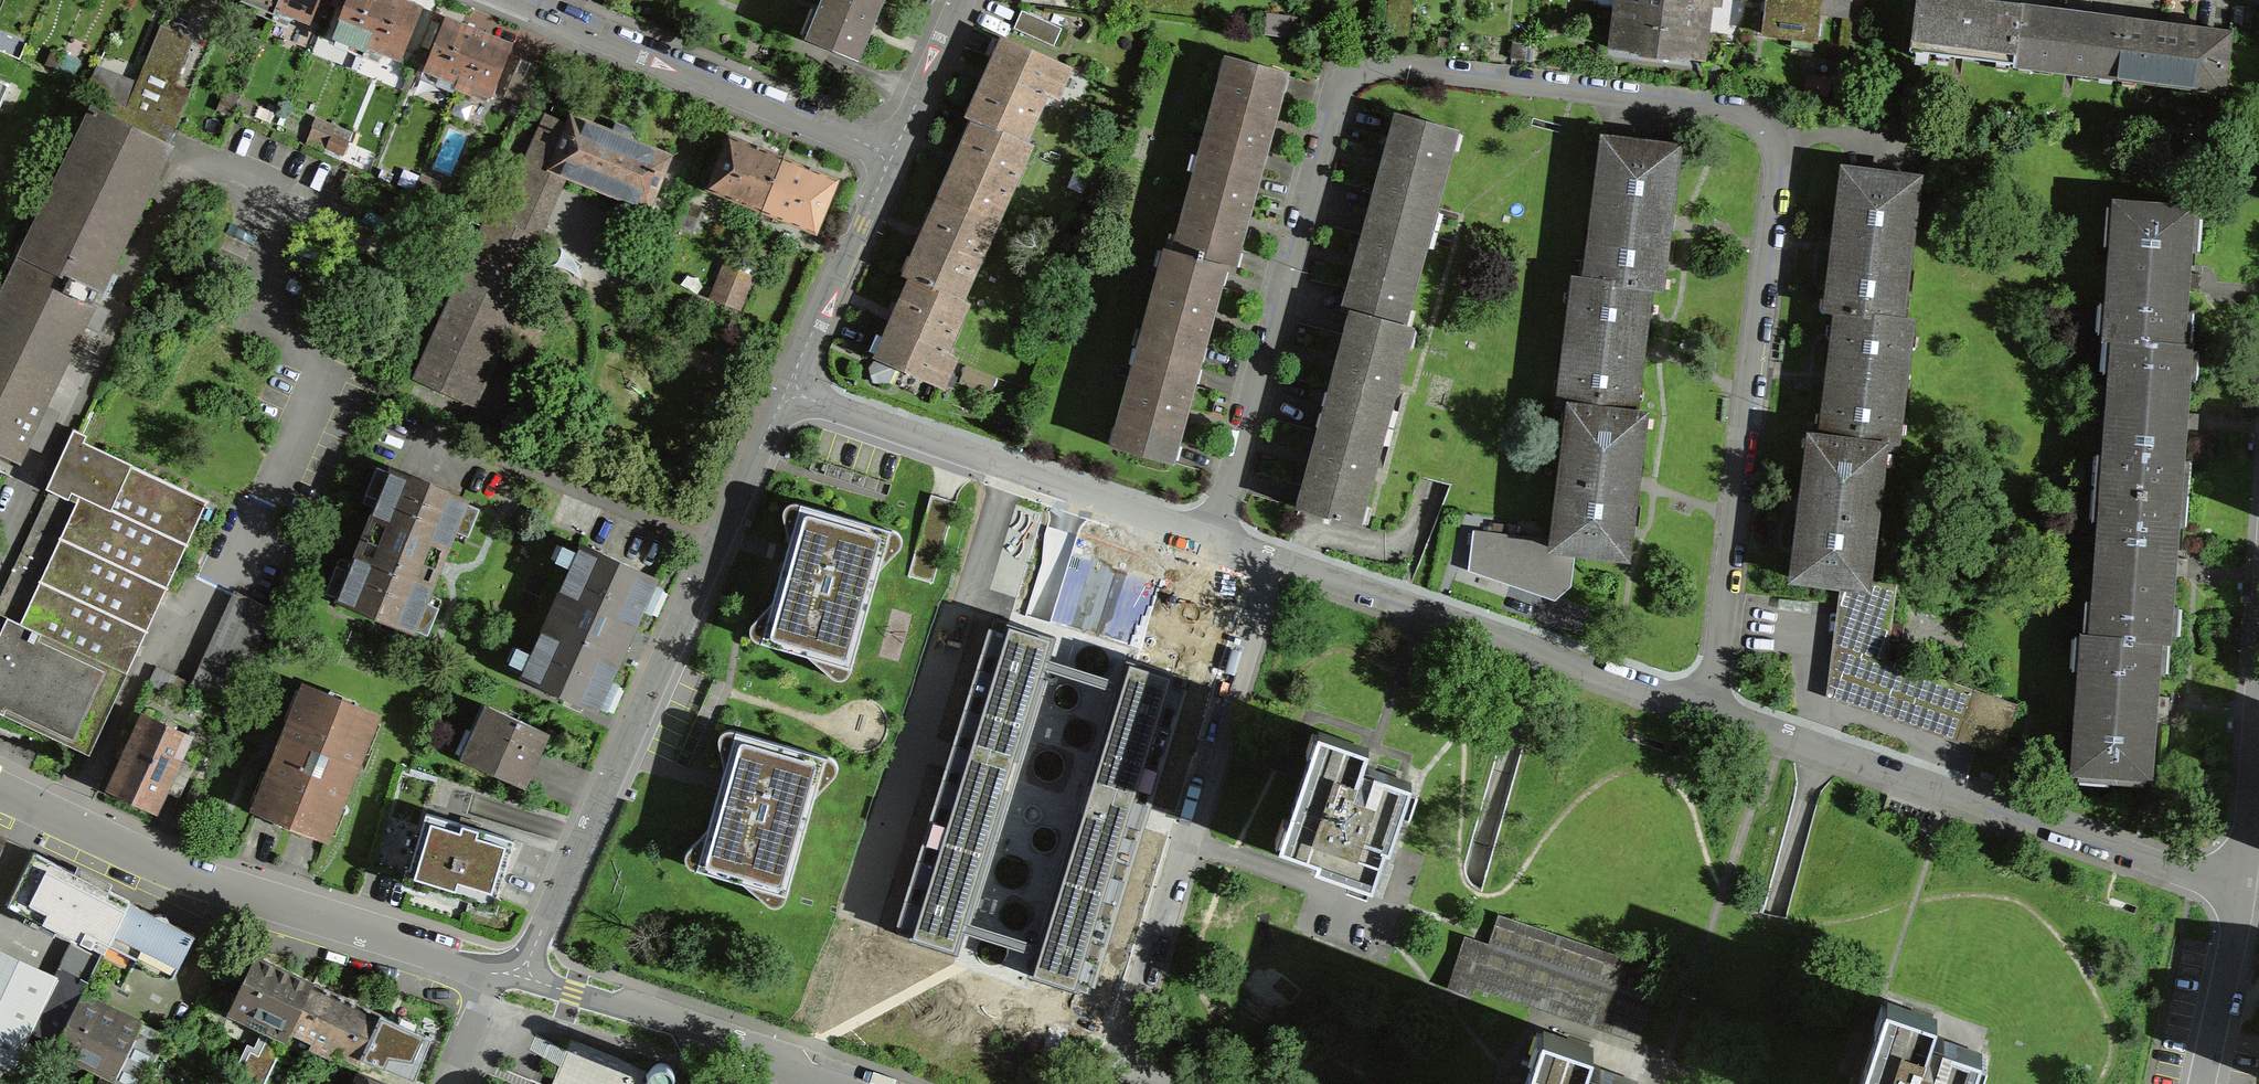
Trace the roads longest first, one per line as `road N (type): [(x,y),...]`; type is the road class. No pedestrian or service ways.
road 1 (residential): [(1714,710),(1773,143),(1744,109),(1375,68),(1337,97),(1213,542)]
road 2 (residential): [(516,975),(786,392)]
road 3 (tertiary): [(0,786),(191,876),(516,975)]
road 4 (residential): [(1714,710),(2235,885)]
road 5 (residential): [(1114,1075),(1282,567)]
road 6 (residential): [(1282,567),(1714,710)]
road 7 (residential): [(786,392),(1213,542)]
road 8 (residential): [(519,0),(893,154)]
road 9 (tertiary): [(516,975),(850,1083)]
road 10 (residential): [(786,392),(893,154)]
road 11 (residential): [(2235,885),(2258,653)]
road 12 (residential): [(2194,1083),(2235,885)]
road 13 (residential): [(893,154),(962,0)]
road 14 (residential): [(450,1083),(482,1002),(516,975)]

